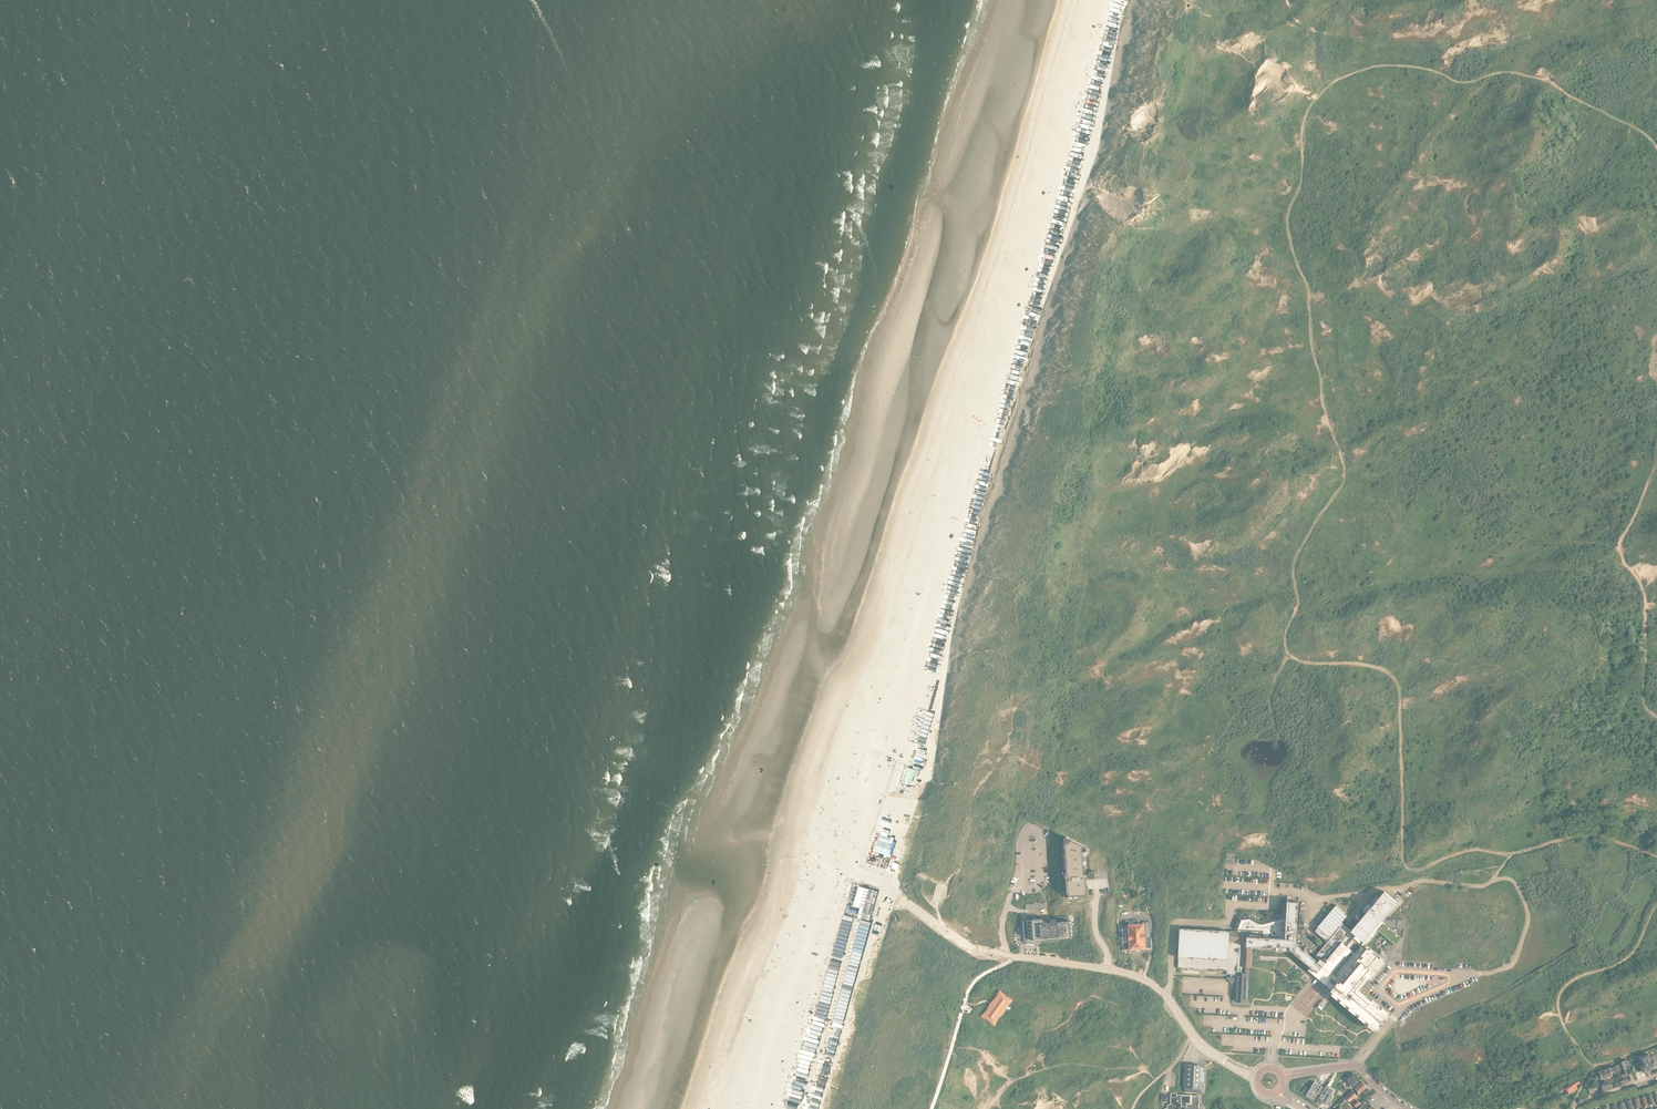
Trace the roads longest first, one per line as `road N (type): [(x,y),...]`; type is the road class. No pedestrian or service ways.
road 1 (unclassified): [(1259,1079),(1201,1045),(1165,995),(1134,974),(1019,958)]
road 2 (track): [(912,903),(694,783)]
road 3 (residential): [(1408,1108),(1359,1066),(1280,1076)]

